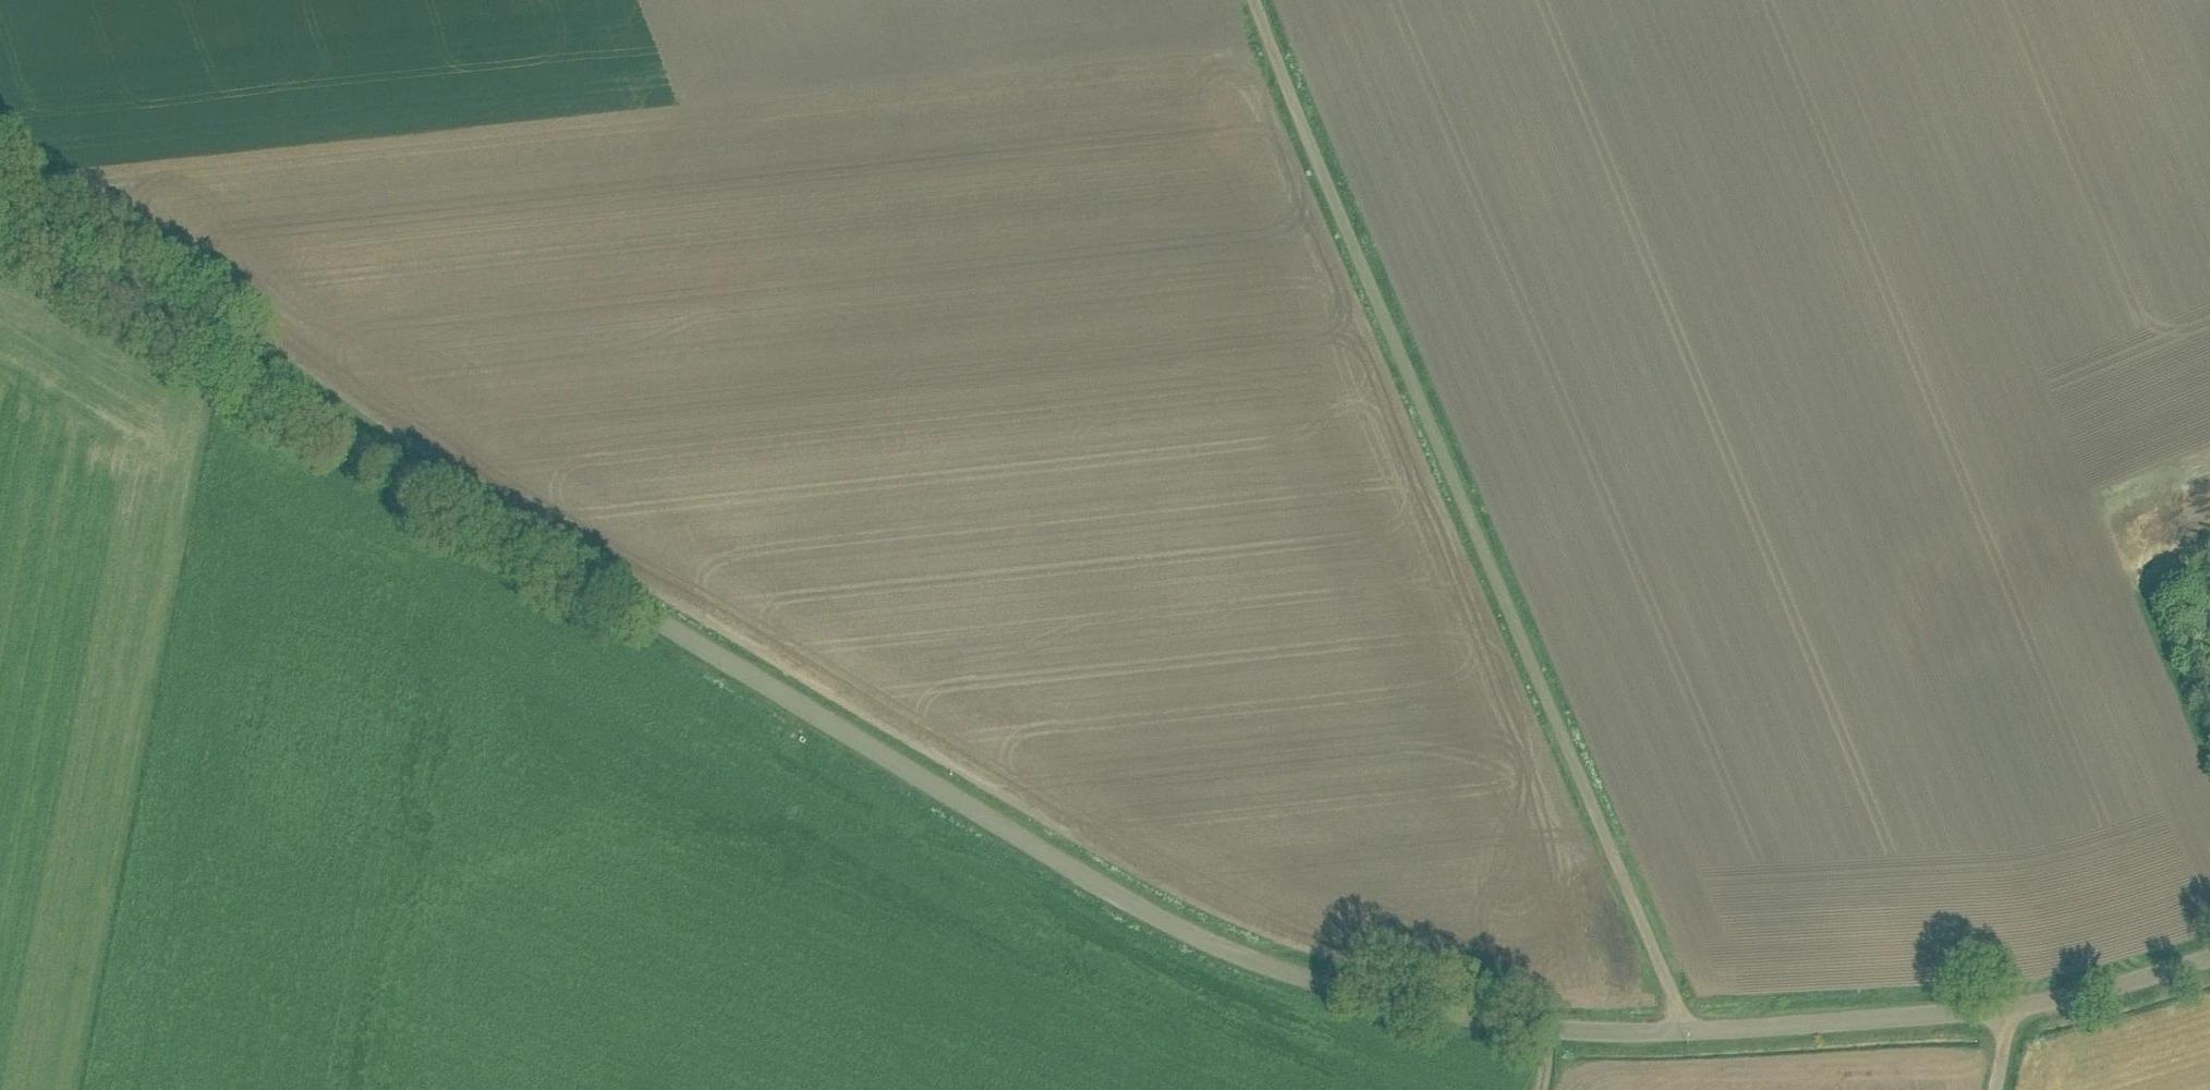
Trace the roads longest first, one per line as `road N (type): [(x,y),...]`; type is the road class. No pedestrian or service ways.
road 1 (unclassified): [(1688,1032),(1586,1033),(1465,1018),(1342,990),(1201,941),(0,226)]
road 2 (unclassified): [(1688,1032),(1253,0)]
road 3 (unclassified): [(1688,1032),(2009,1011)]
road 4 (unclassified): [(2009,1011),(2209,960)]

